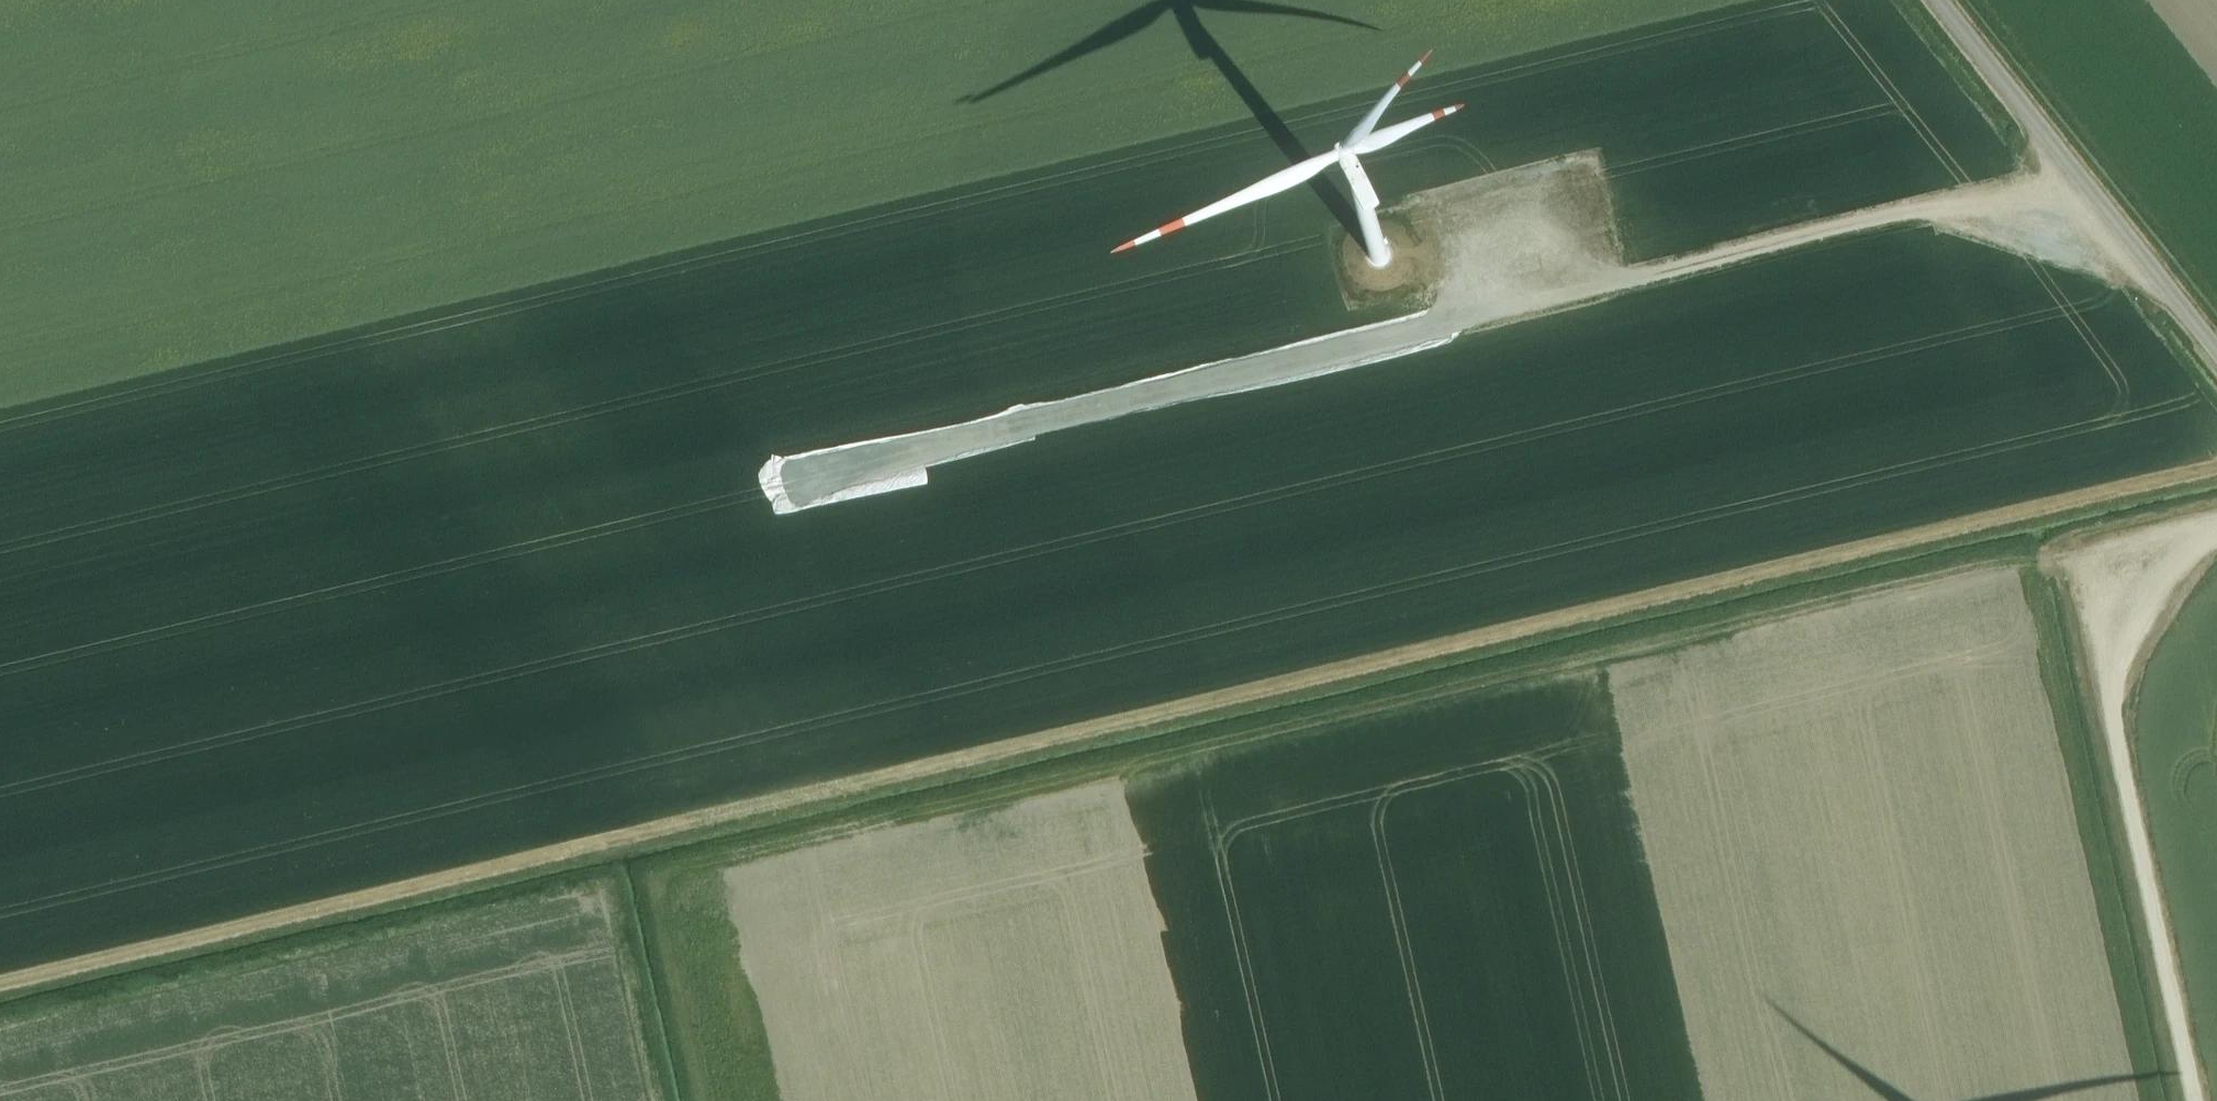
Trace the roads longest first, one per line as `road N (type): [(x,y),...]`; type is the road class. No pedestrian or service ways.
road 1 (track): [(2087,181),(1851,222),(1622,280),(1458,274)]
road 2 (track): [(2199,1100),(2122,762),(2115,700),(2126,646),(2150,597),(2216,536)]
road 3 (unclassified): [(2216,345),(1943,0)]

